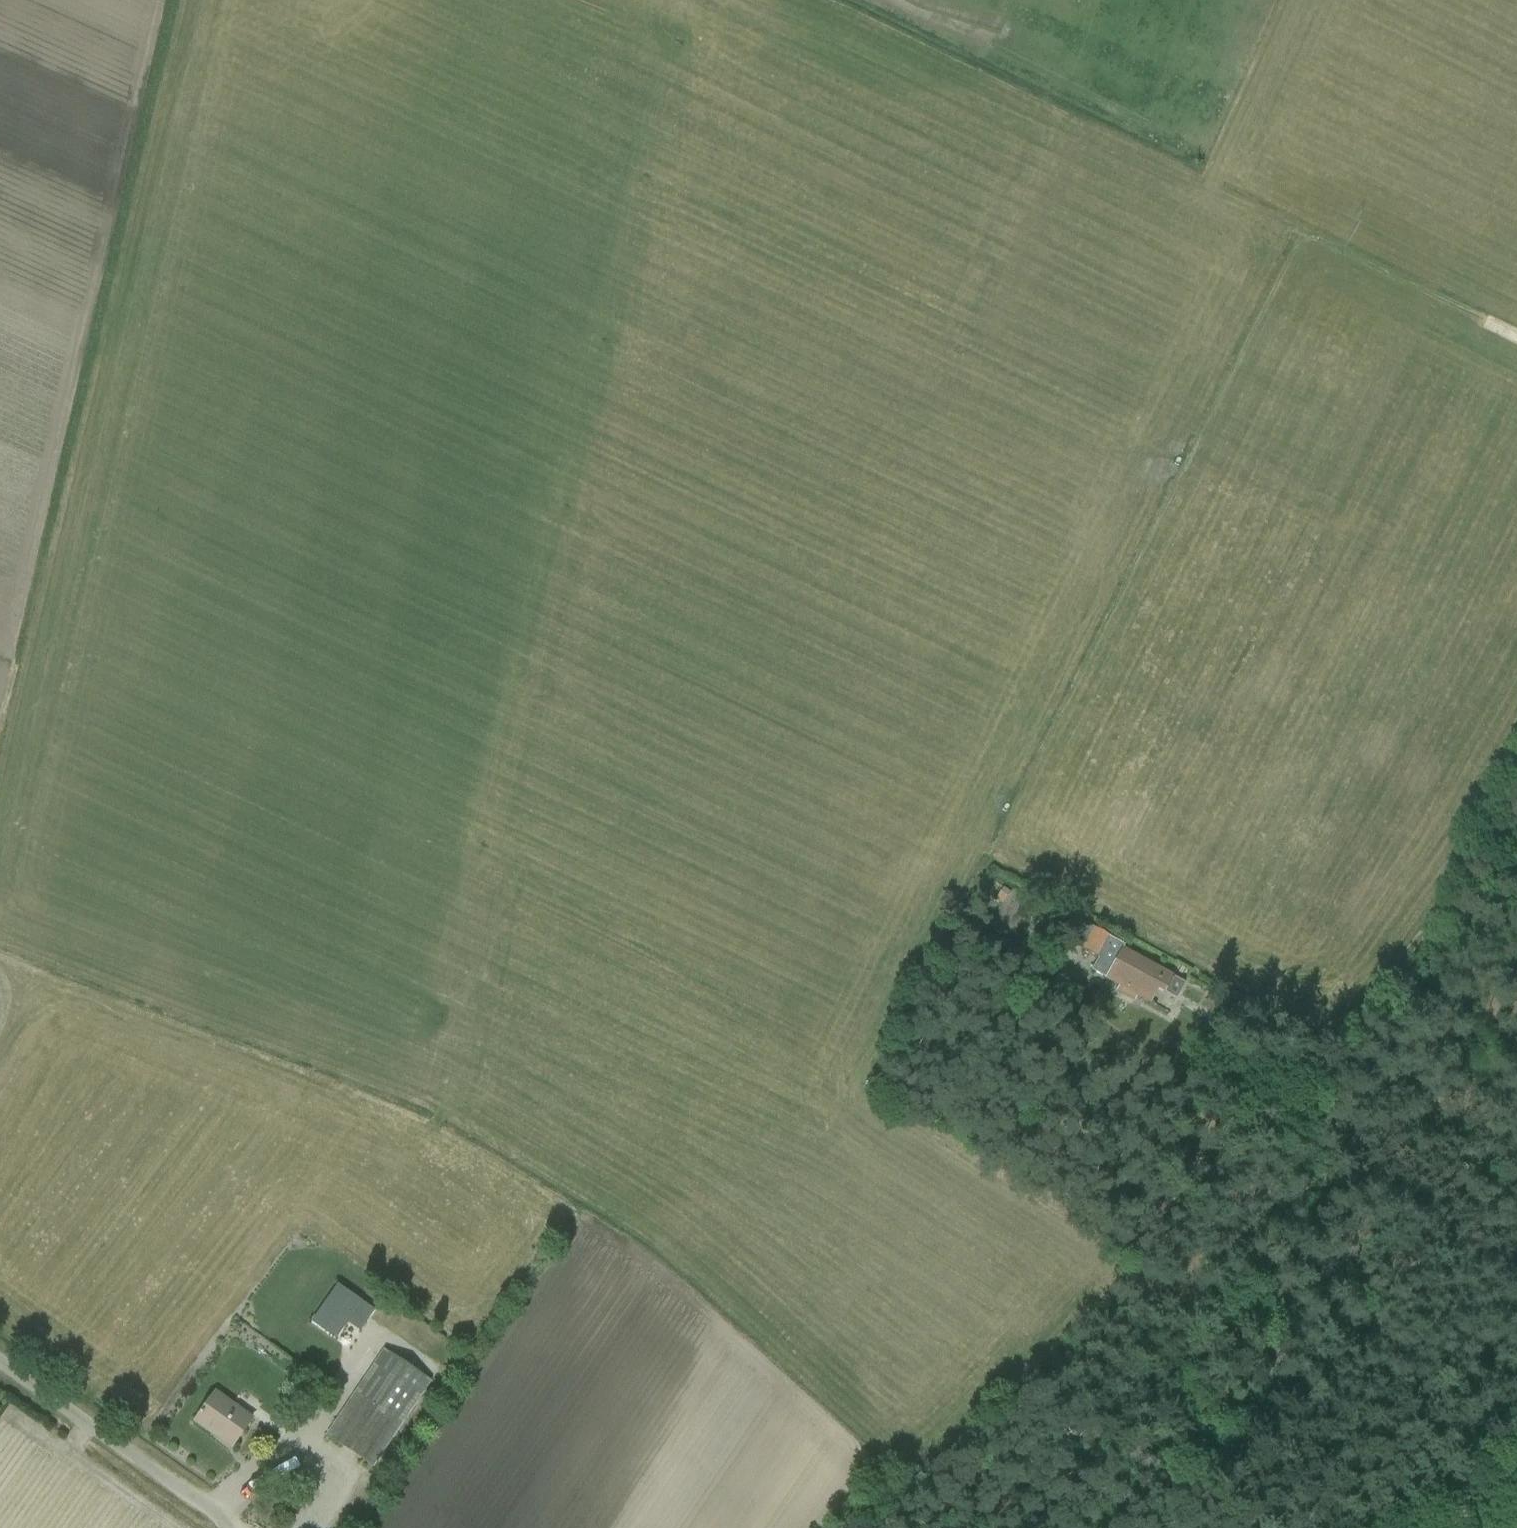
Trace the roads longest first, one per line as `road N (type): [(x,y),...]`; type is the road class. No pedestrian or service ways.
road 1 (unclassified): [(223,1527),(0,1367)]

